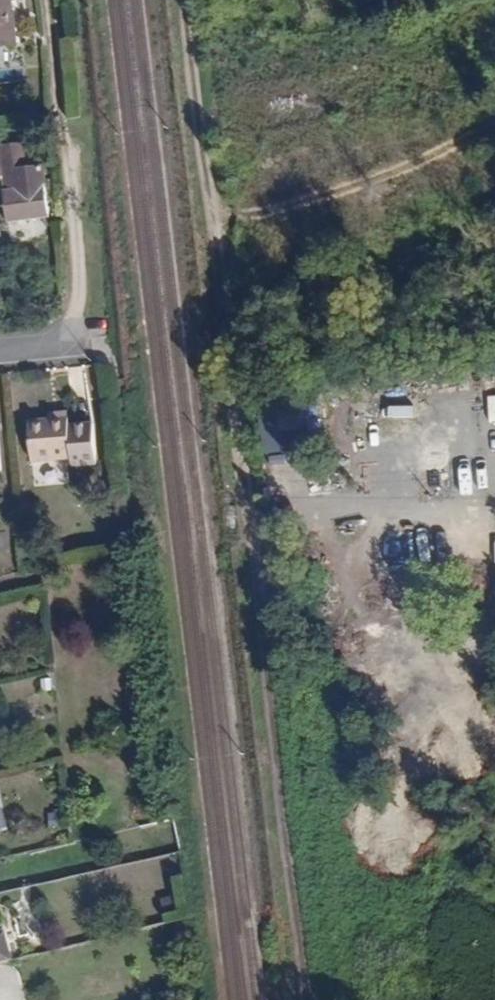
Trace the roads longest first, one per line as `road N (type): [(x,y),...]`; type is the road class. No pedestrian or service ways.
road 1 (track): [(307,999),(189,0)]

